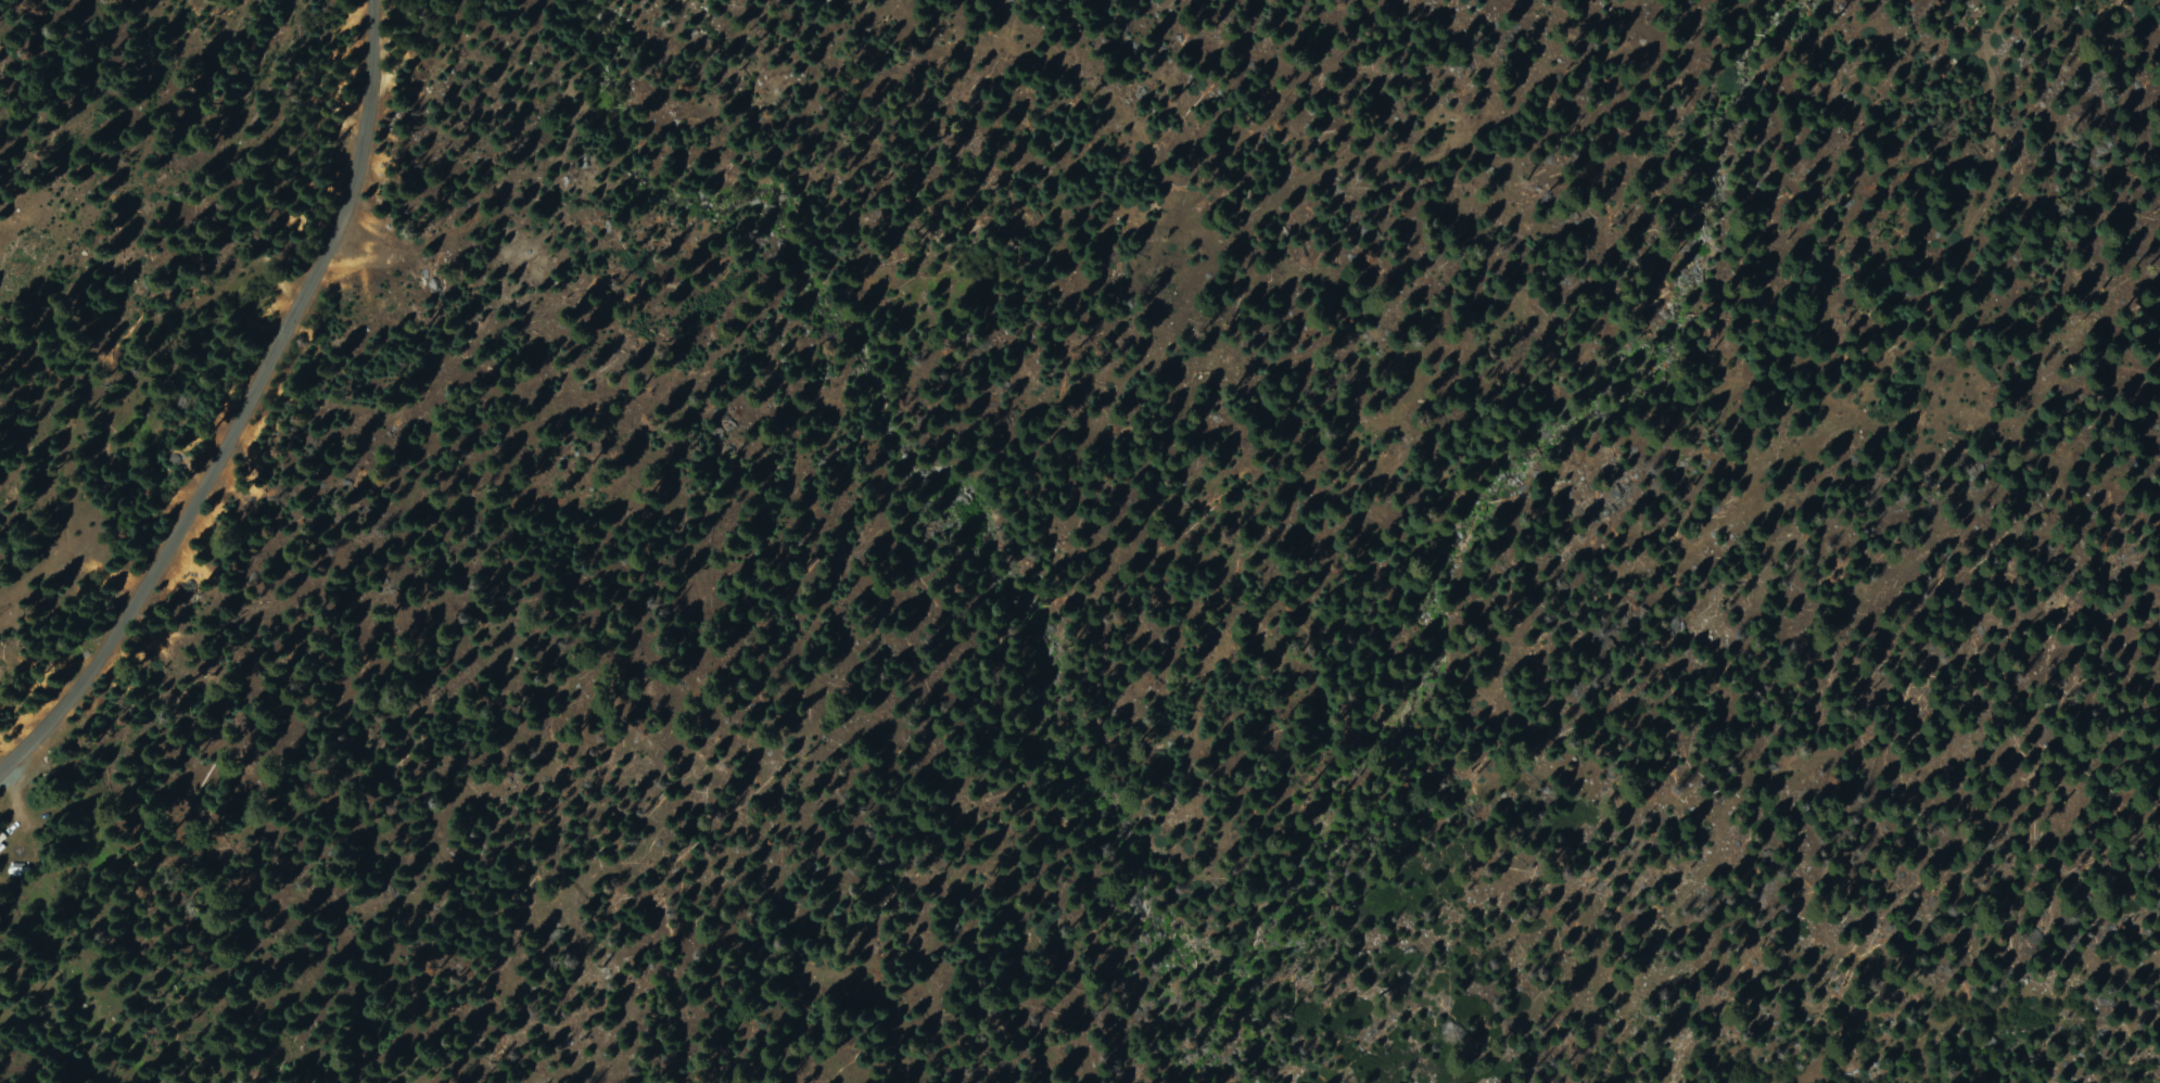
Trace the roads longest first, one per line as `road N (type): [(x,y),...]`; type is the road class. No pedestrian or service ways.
road 1 (residential): [(0,778),(103,649),(240,430),(343,209),(363,139),(376,0)]

